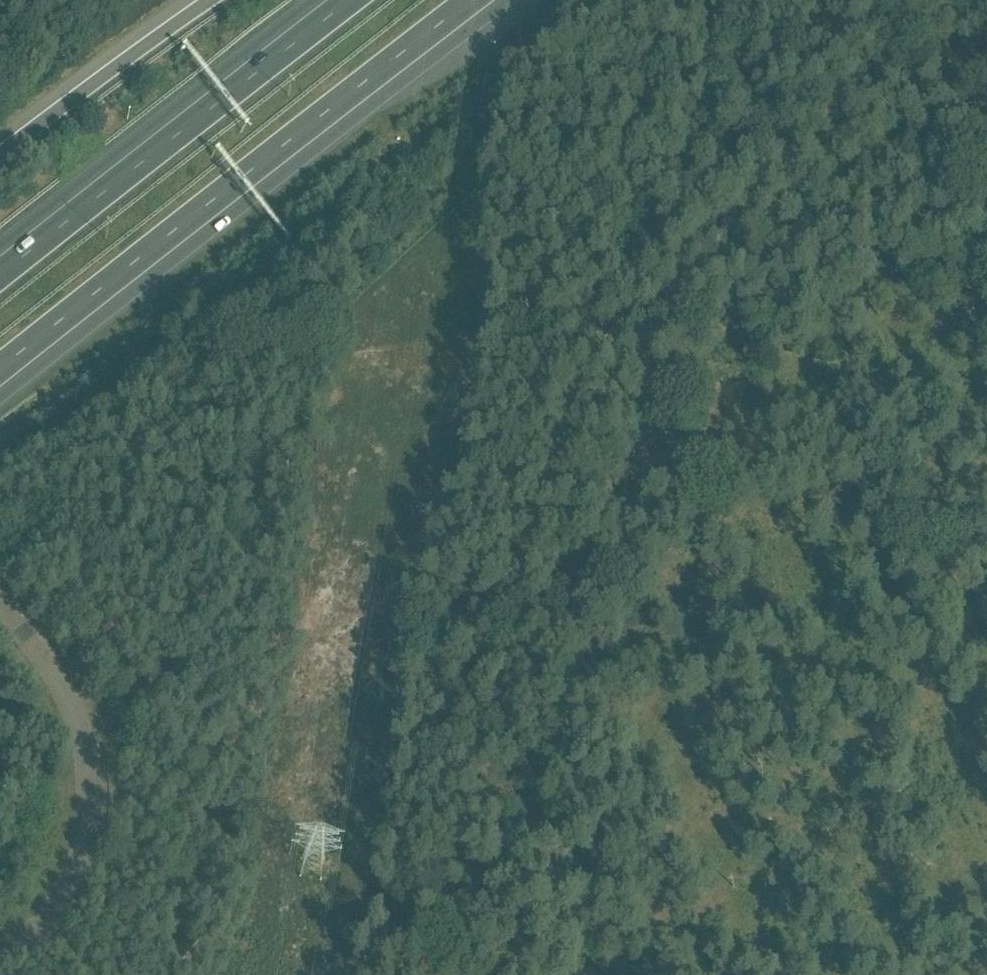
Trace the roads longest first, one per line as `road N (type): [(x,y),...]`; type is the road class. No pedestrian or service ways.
road 1 (motorway): [(0,383),(488,0)]
road 2 (motorway): [(341,0),(0,269)]
road 3 (unclassified): [(0,962),(68,892),(90,817),(83,738),(71,704),(0,602)]
road 4 (motorway): [(212,0),(0,157)]

